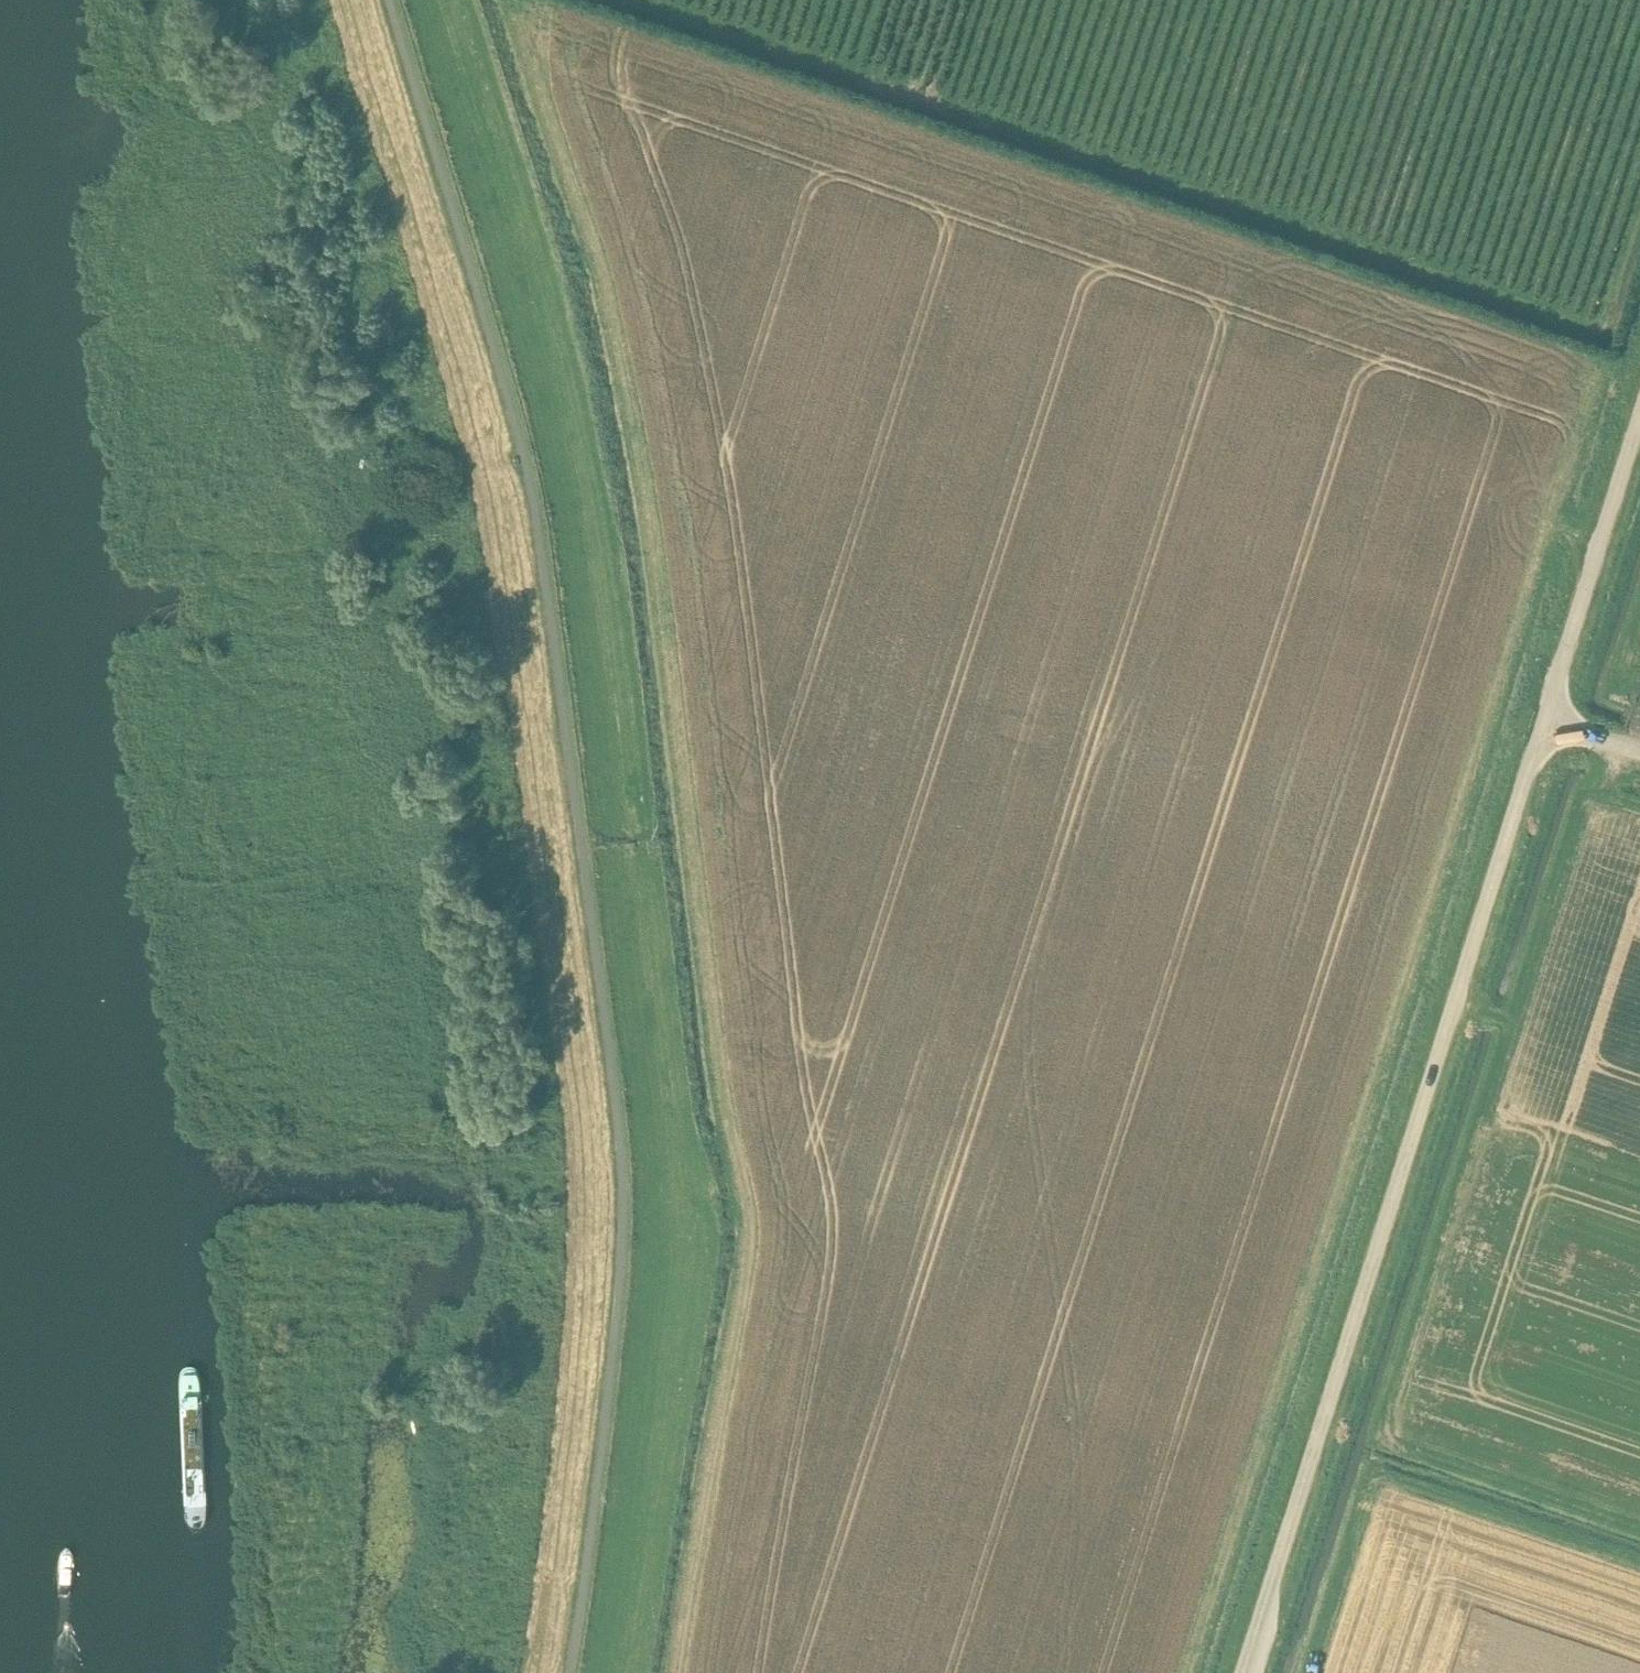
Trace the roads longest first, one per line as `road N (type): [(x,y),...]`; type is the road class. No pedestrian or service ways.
road 1 (unclassified): [(1245,1672),(1544,725)]
road 2 (unclassified): [(1544,725),(1639,419)]
road 3 (track): [(1639,204),(1600,325)]

